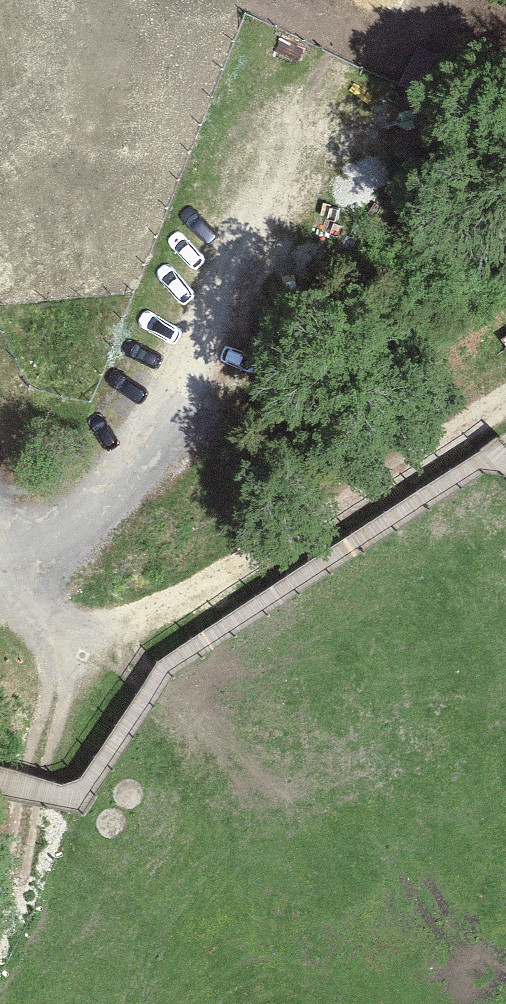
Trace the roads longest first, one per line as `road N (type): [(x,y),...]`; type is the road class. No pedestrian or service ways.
road 1 (track): [(0,548),(92,524),(180,427),(328,73)]
road 2 (track): [(0,548),(65,631),(113,626),(175,604),(475,418)]
road 3 (track): [(65,631),(19,856)]

